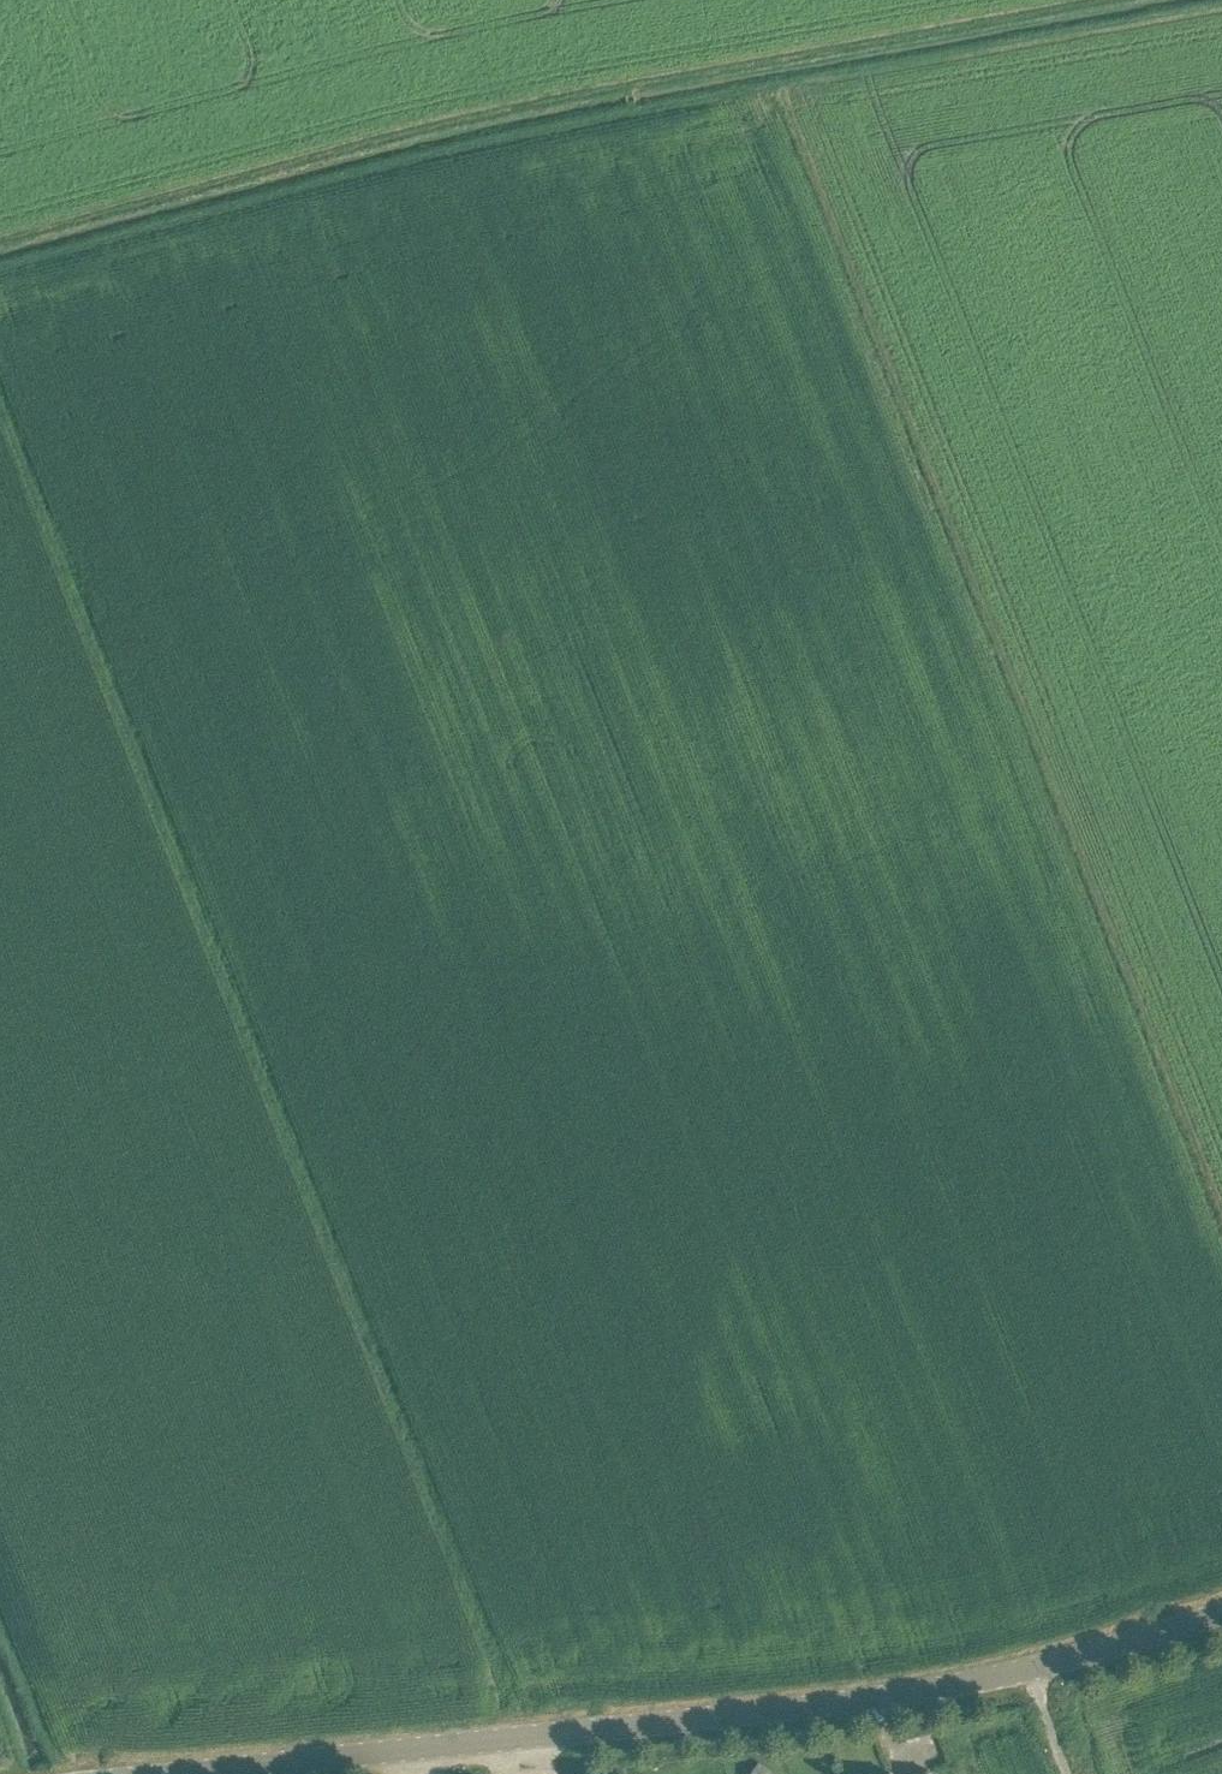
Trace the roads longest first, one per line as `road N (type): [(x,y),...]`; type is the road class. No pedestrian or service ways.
road 1 (unclassified): [(171,1773),(795,1706),(970,1679),(1221,1616)]

